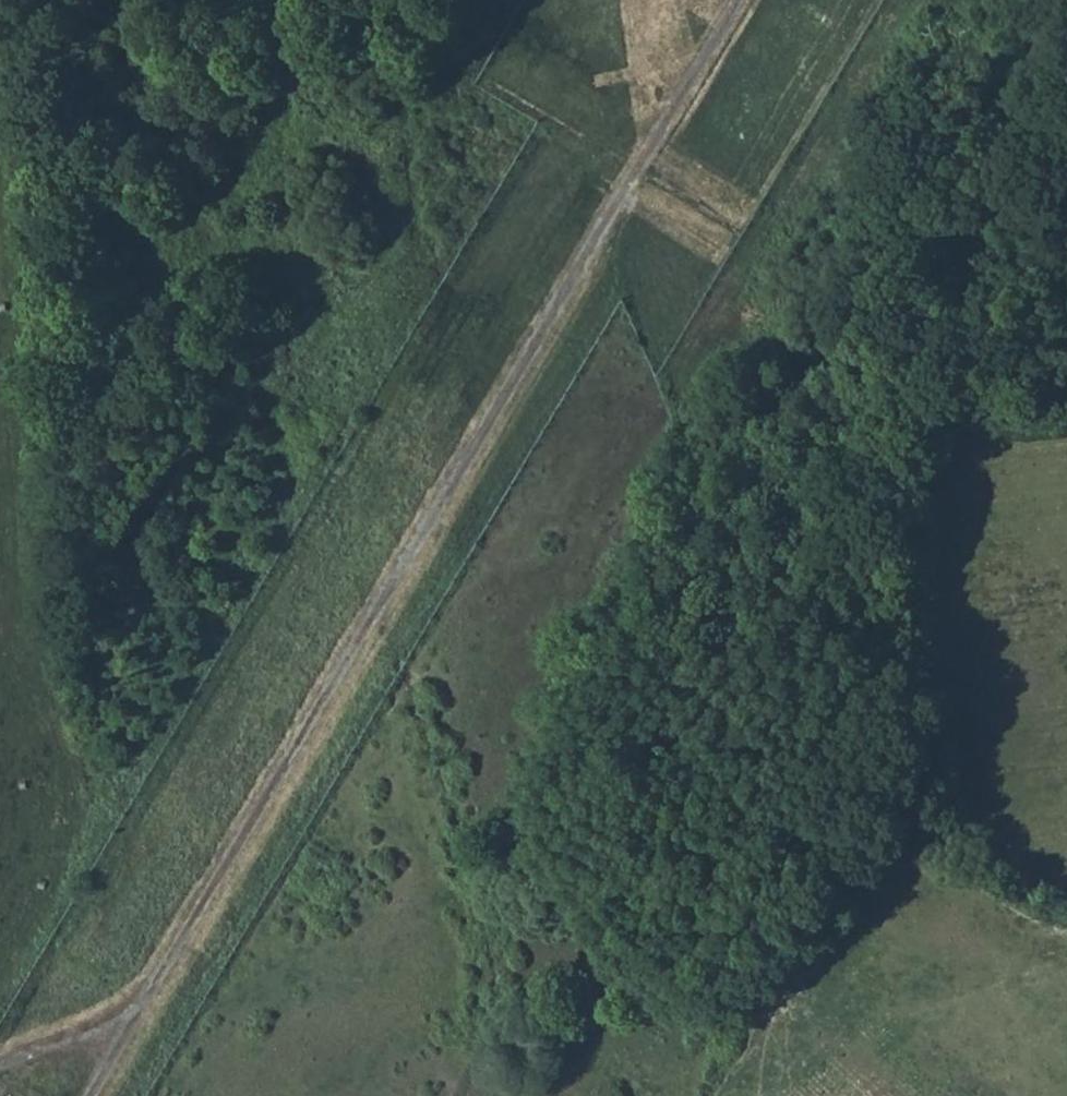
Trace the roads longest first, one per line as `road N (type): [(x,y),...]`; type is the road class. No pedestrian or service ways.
road 1 (track): [(140,1002),(745,0)]
road 2 (track): [(140,1002),(0,1065)]

